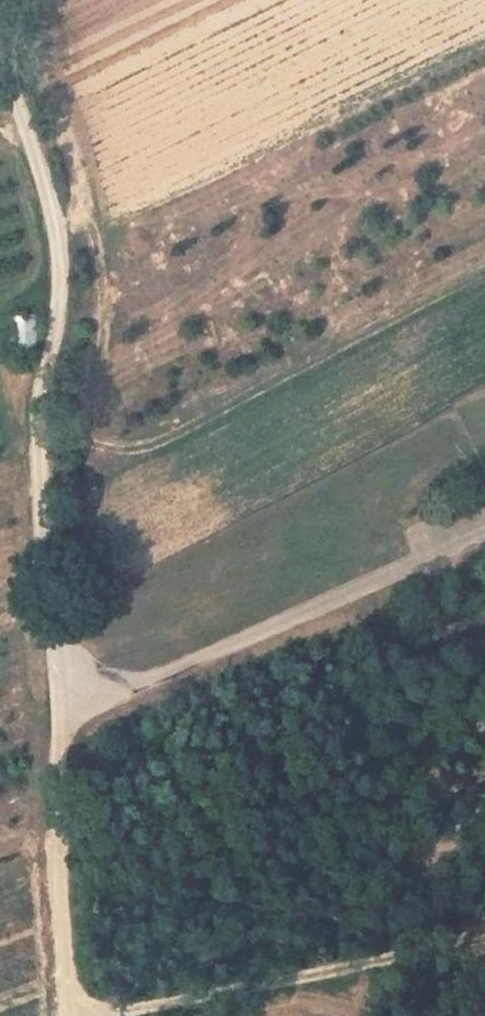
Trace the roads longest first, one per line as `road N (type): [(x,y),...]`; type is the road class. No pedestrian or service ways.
road 1 (track): [(59,696),(37,484),(60,314),(60,256),(50,199),(0,71)]
road 2 (track): [(40,422),(84,444),(142,447),(484,273)]
road 3 (track): [(484,929),(318,978),(133,1015)]
road 4 (track): [(66,1015),(59,696)]

